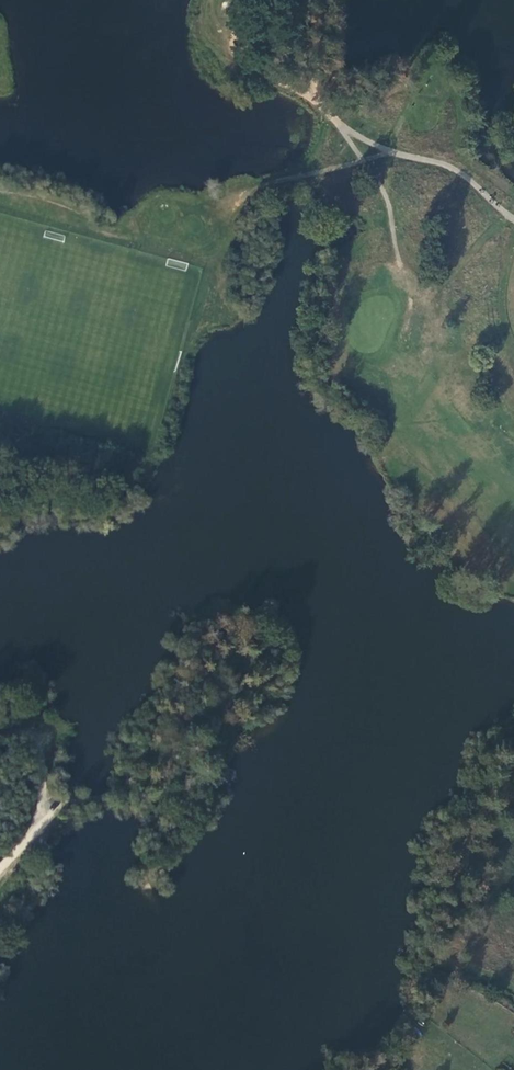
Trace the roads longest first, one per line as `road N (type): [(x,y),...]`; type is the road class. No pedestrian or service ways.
road 1 (track): [(0,872),(47,798),(37,724)]

